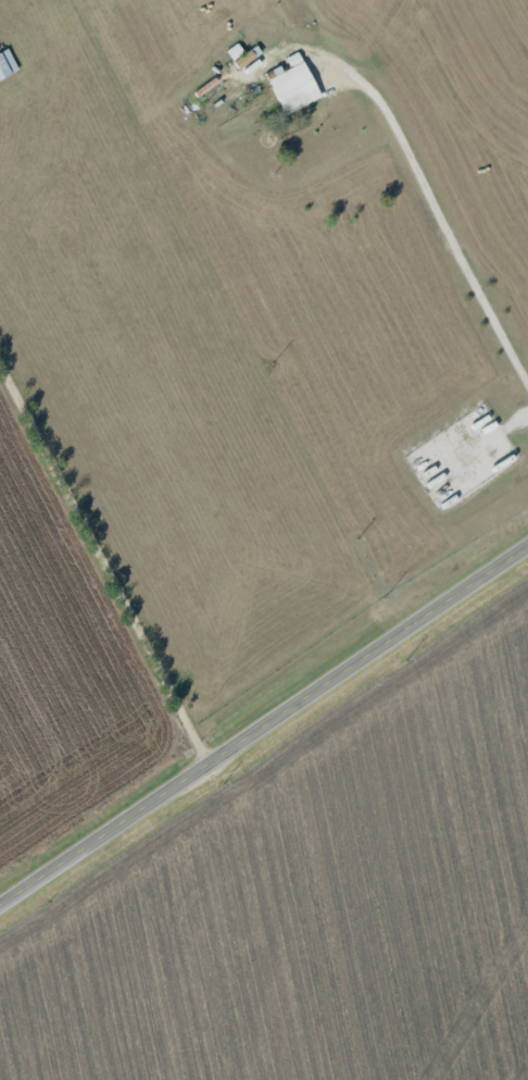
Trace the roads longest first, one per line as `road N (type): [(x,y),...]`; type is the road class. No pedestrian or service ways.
road 1 (secondary): [(0,907),(527,546)]
road 2 (residential): [(202,769),(0,364)]
road 3 (residential): [(343,80),(382,111),(527,392)]

